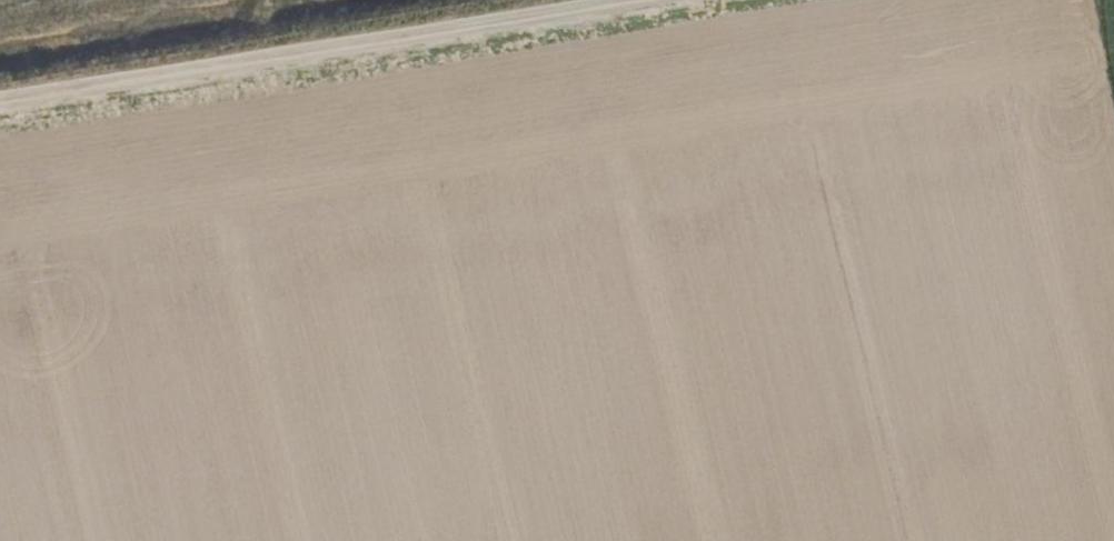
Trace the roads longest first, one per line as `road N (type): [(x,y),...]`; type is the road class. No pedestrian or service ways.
road 1 (track): [(0,134),(774,0)]

